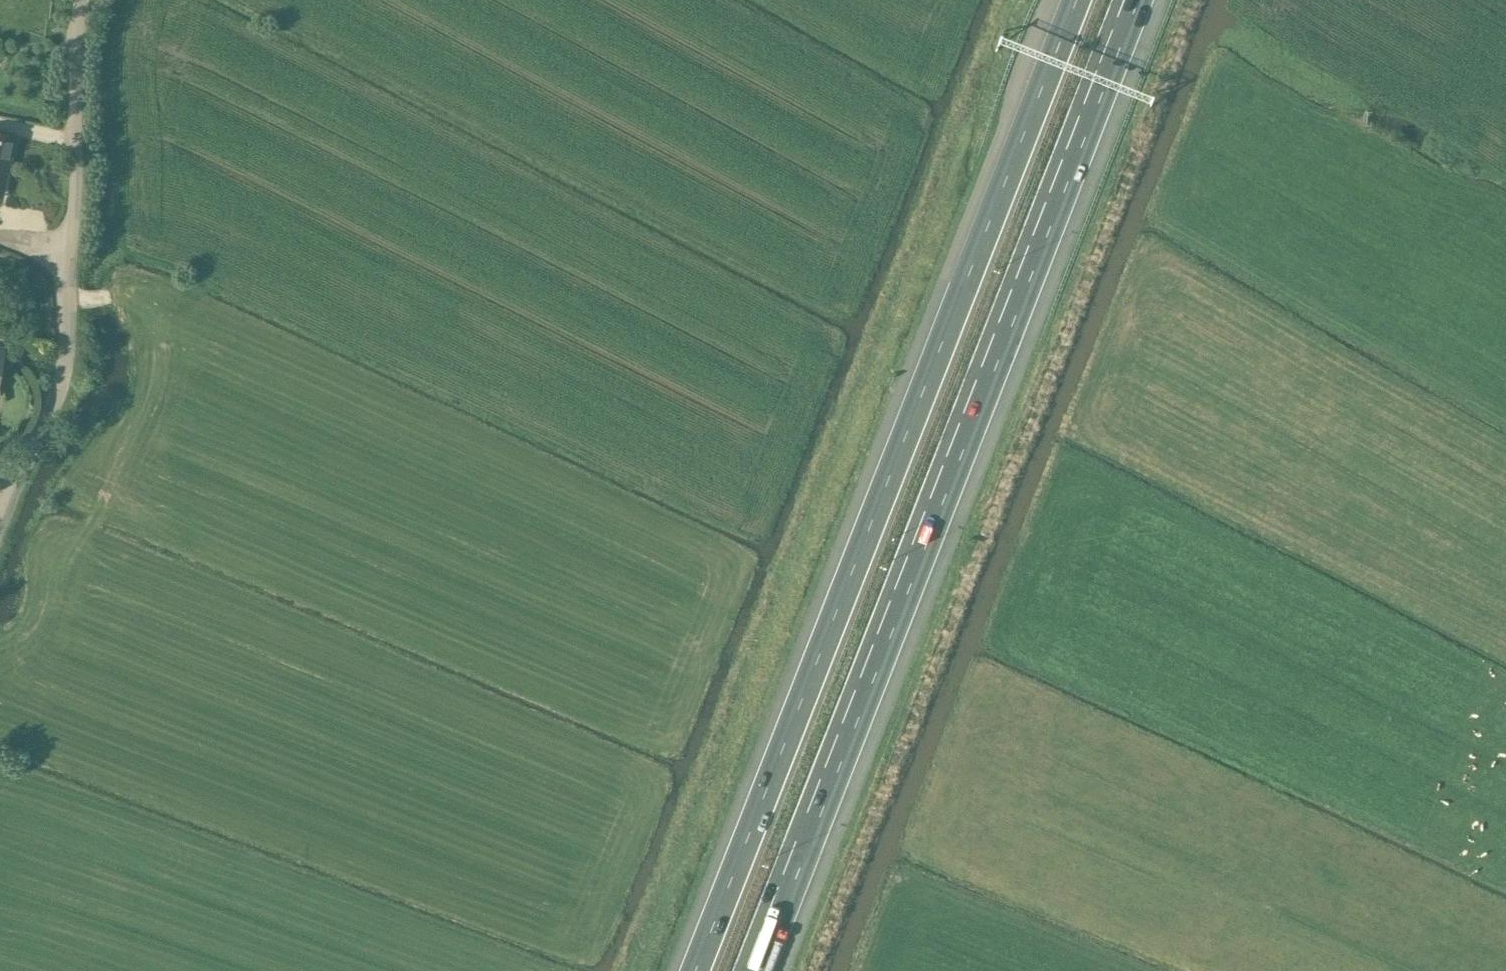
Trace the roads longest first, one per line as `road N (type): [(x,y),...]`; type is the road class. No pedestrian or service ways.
road 1 (motorway): [(1076,0),(696,970)]
road 2 (motorway): [(752,970),(1131,0)]
road 3 (unclassified): [(0,524),(65,377),(81,0)]

